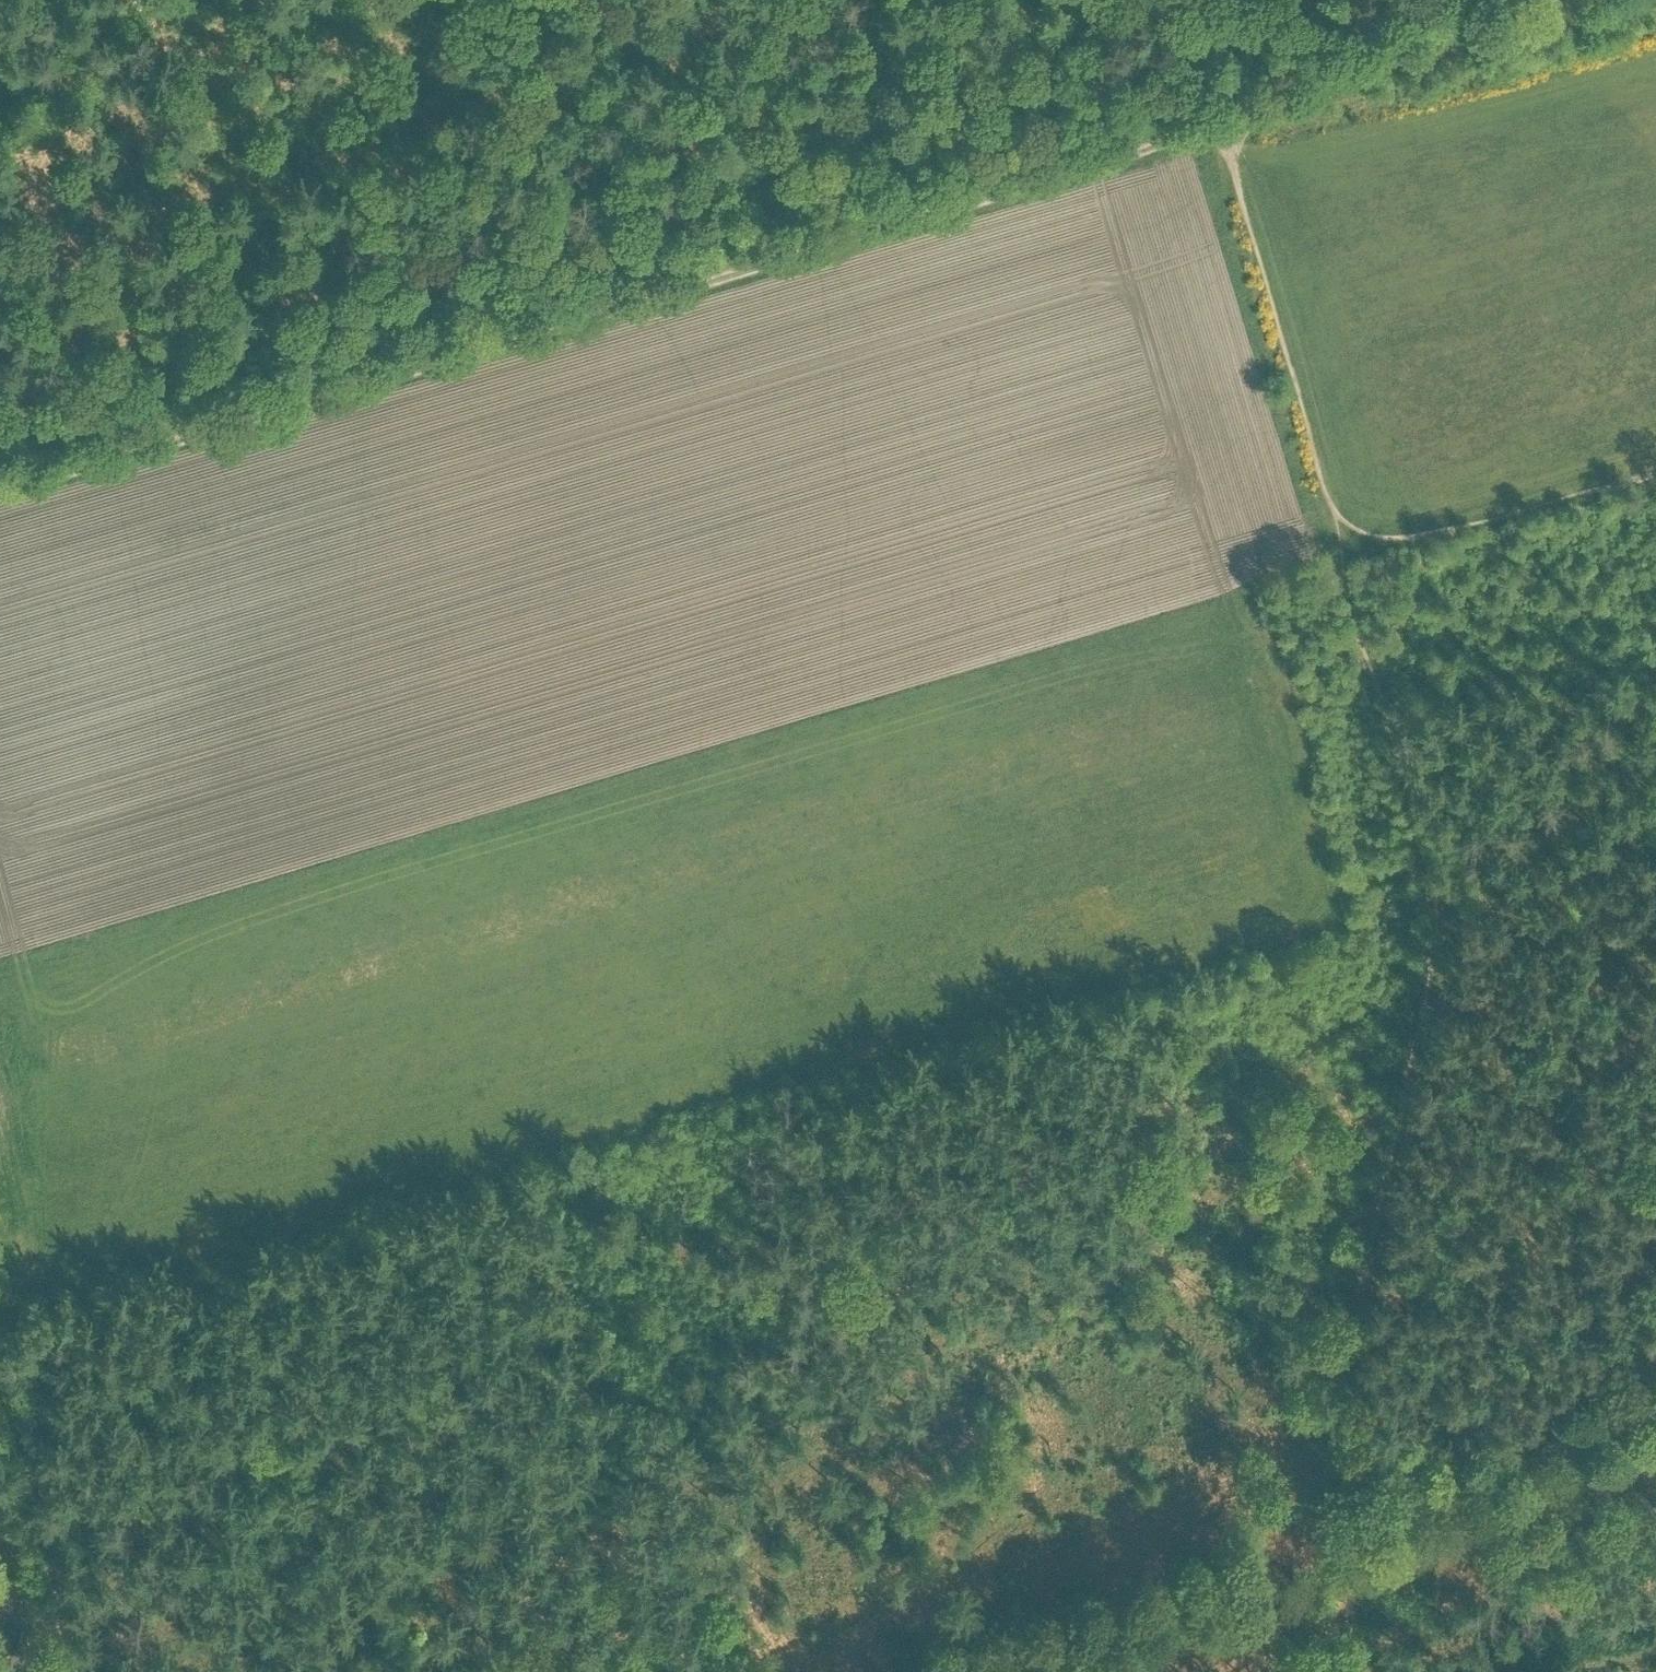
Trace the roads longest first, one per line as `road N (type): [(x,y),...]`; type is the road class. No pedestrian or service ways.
road 1 (track): [(1210,120),(0,486)]
road 2 (track): [(1336,557),(1437,881),(1298,1540),(1281,1579),(1271,1671)]
road 3 (track): [(988,1671),(1655,1392)]
road 4 (track): [(1210,120),(1336,557)]
road 5 (track): [(1617,0),(1210,120)]
road 6 (track): [(1336,557),(1655,467)]
road 7 (track): [(1174,0),(1210,120)]

